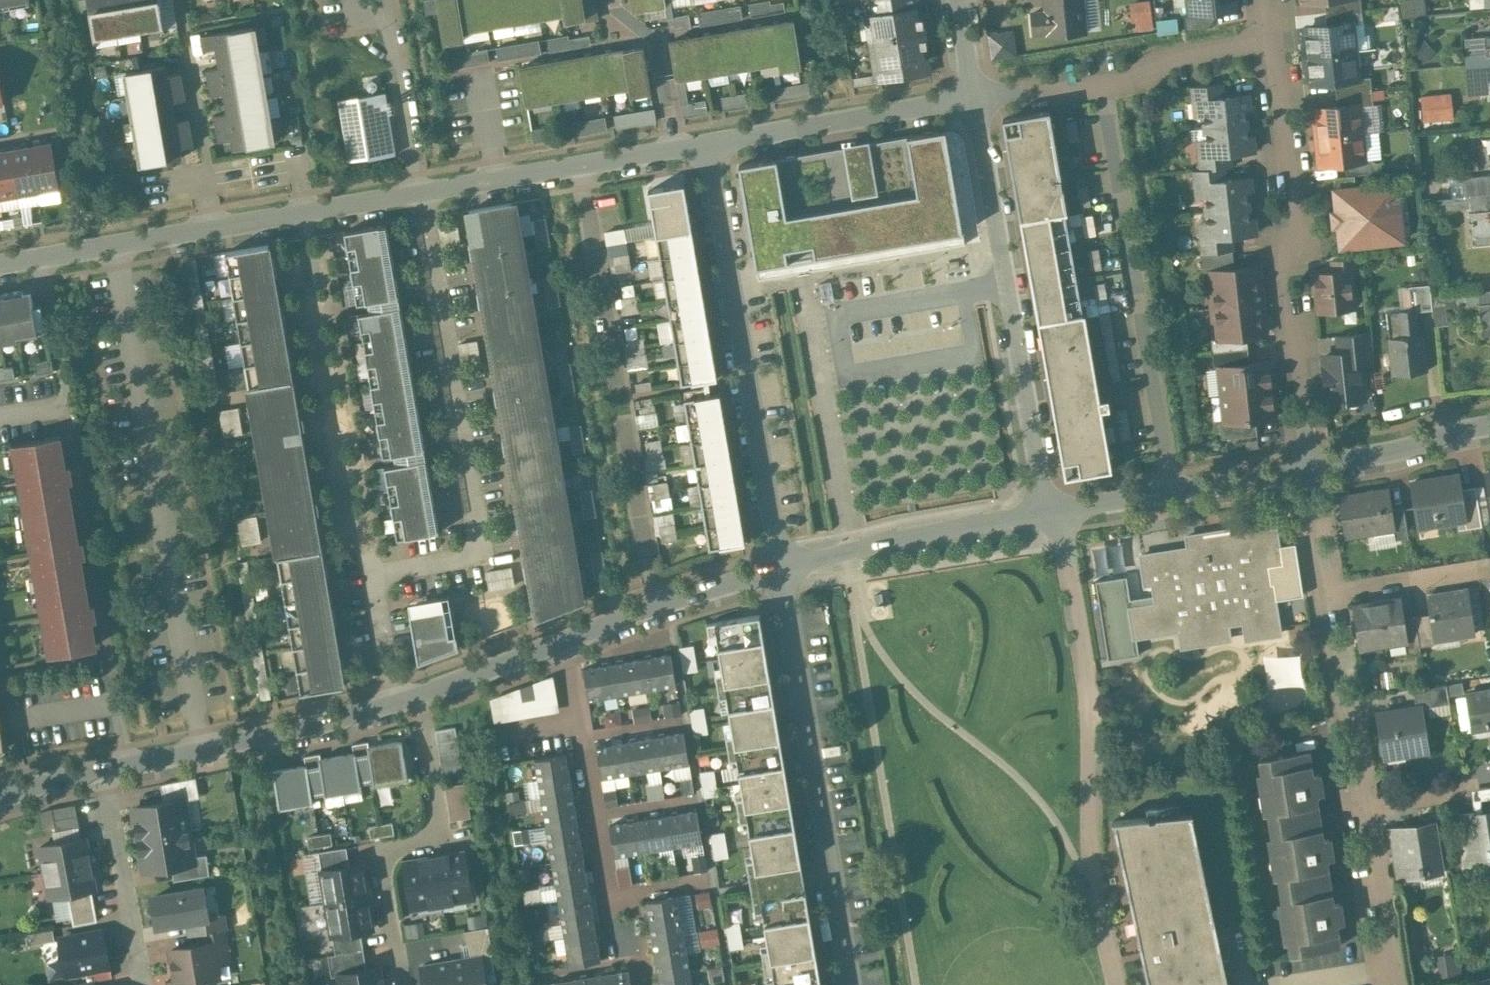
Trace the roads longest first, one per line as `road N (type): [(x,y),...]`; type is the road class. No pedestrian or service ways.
road 1 (residential): [(395,700),(372,576),(470,557),(480,540),(419,192)]
road 2 (residential): [(1062,511),(1086,687),(1094,882),(1115,984)]
road 3 (residential): [(710,143),(783,570)]
road 4 (residential): [(1311,464),(1279,41)]
road 5 (residential): [(974,96),(1046,513)]
road 6 (residential): [(783,570),(851,984)]
road 7 (residential): [(567,638),(614,911),(641,935),(648,984)]
road 8 (residential): [(403,984),(381,856),(440,835),(416,693)]
road 9 (residential): [(974,96),(1102,83),(1279,41)]
road 10 (residential): [(103,769),(395,700)]
road 11 (residential): [(783,570),(902,537),(1046,513)]
road 12 (residential): [(710,143),(974,96)]
road 13 (residential): [(419,192),(673,149)]
road 14 (residential): [(1062,511),(1311,464)]
road 15 (residential): [(182,0),(219,227)]
road 16 (residential): [(567,638),(783,570)]
road 17 (residential): [(0,264),(219,227)]
road 18 (residential): [(103,769),(144,984)]
road 19 (residential): [(1325,592),(1356,806)]
road 20 (residential): [(219,227),(419,192)]
road 21 (residential): [(1311,464),(1489,423)]
road 22 (residential): [(1356,806),(1388,984)]
road 23 (residential): [(612,0),(657,44),(673,149)]
road 24 (residential): [(1325,592),(1489,569)]
road 25 (residential): [(416,693),(567,638)]
road 26 (residential): [(1311,464),(1325,592)]
road 27 (residential): [(1356,806),(1476,787)]

